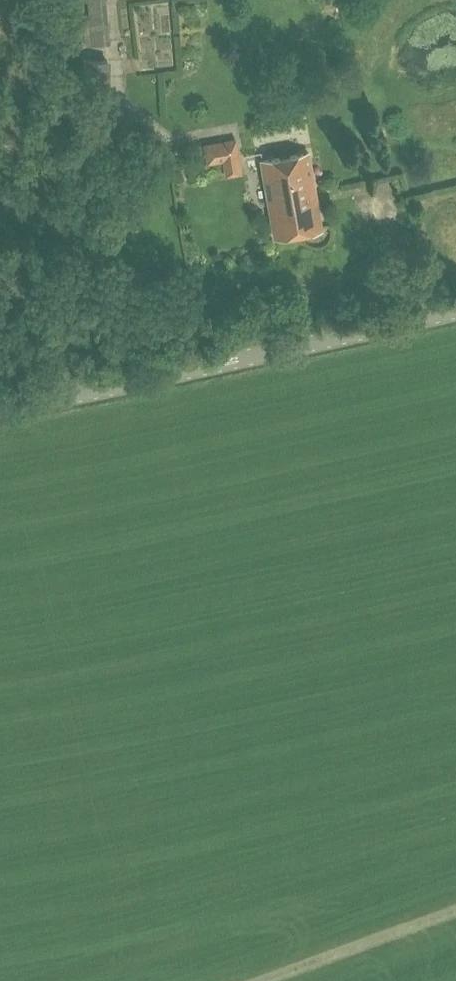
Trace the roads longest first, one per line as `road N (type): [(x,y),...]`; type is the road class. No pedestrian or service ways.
road 1 (tertiary): [(0,412),(455,313)]

